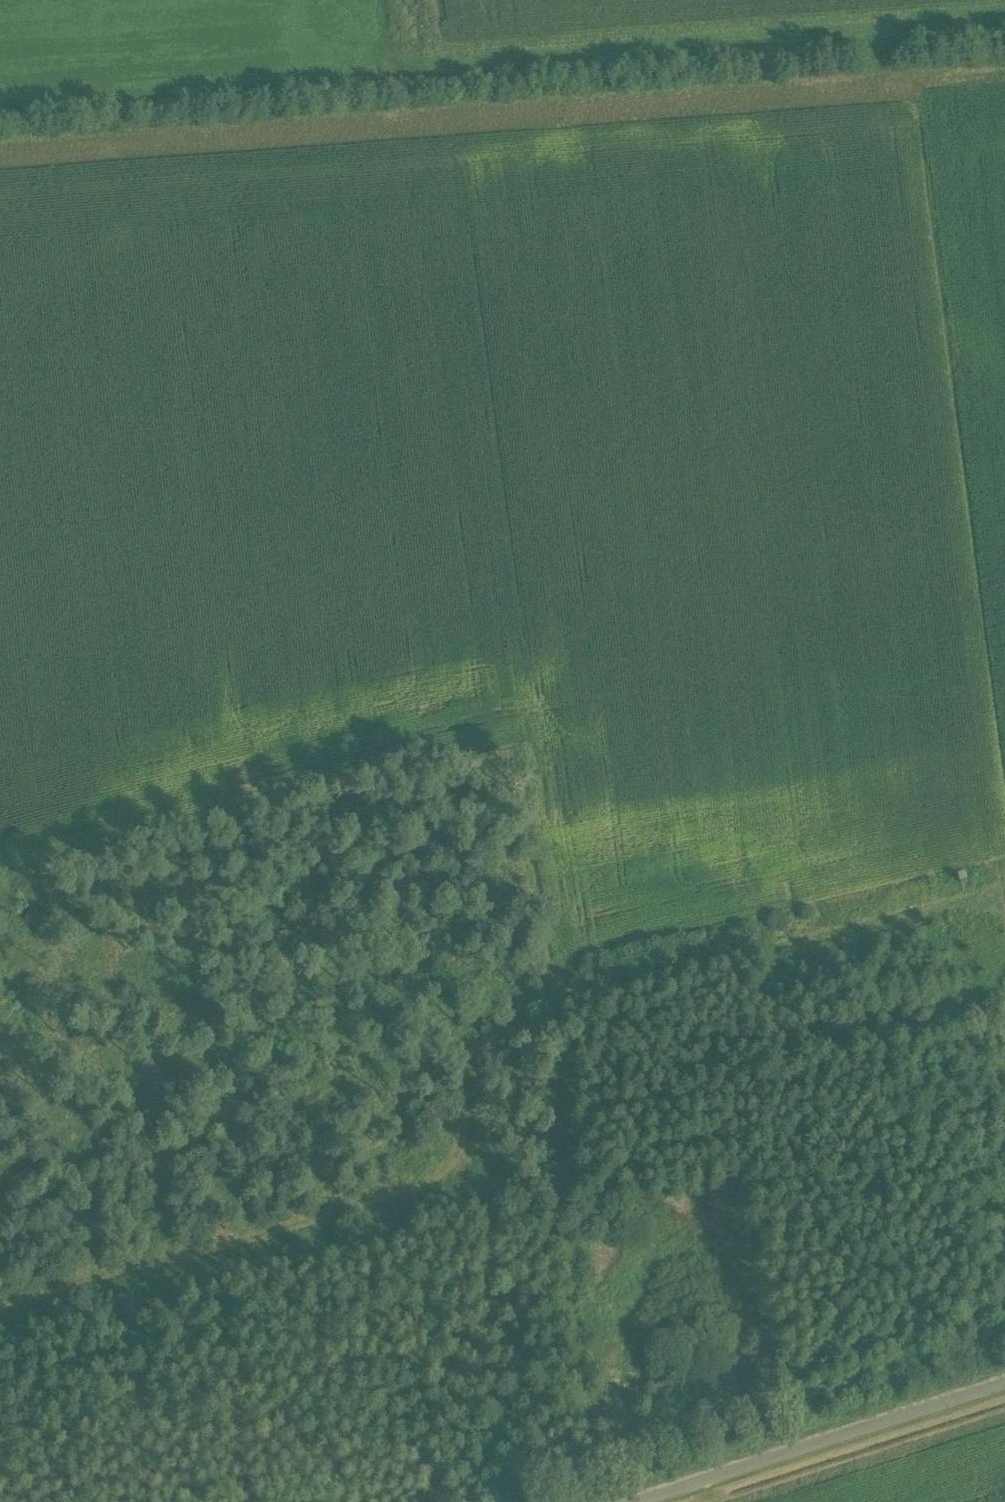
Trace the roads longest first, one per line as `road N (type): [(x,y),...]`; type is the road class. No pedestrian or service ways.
road 1 (track): [(0,1310),(255,1239),(445,1174),(464,1143),(479,1052),(521,1011),(940,906),(1004,898)]
road 2 (unclassified): [(660,1501),(1004,1393)]

